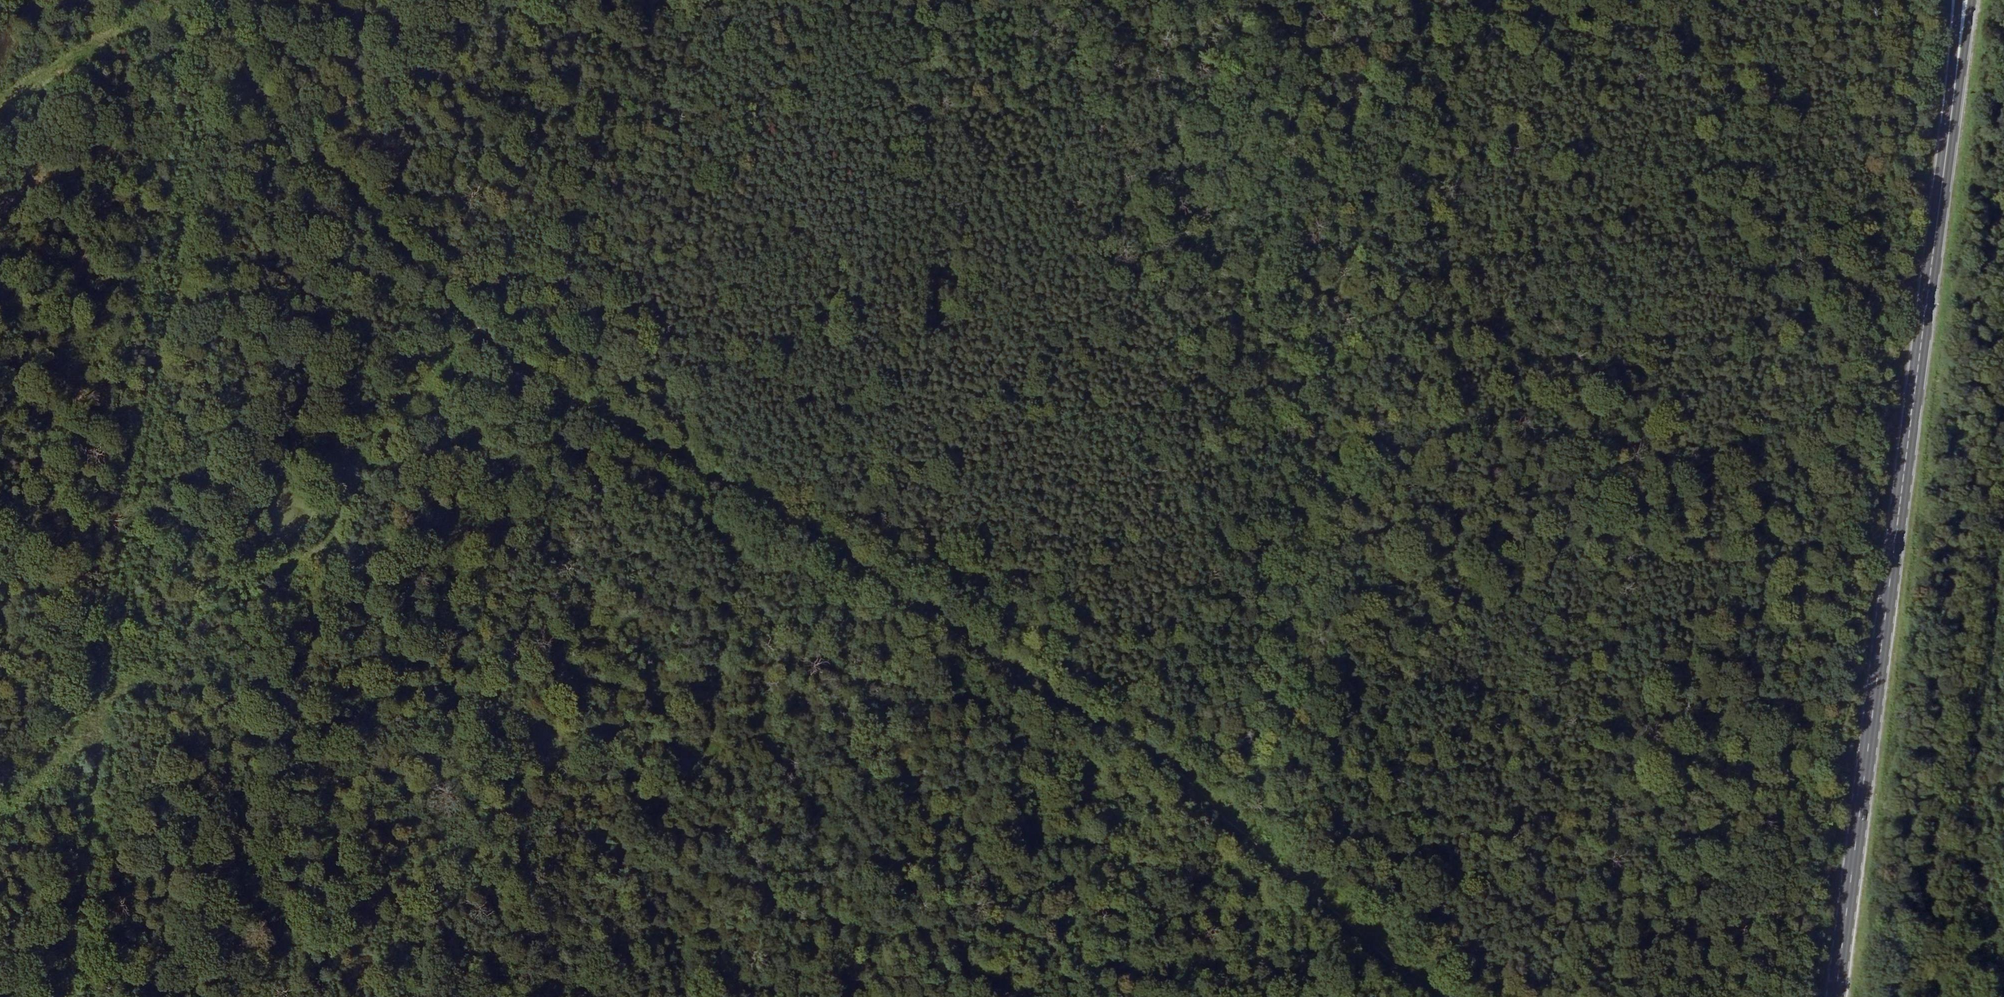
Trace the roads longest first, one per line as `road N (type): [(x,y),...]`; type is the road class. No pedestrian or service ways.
road 1 (track): [(212,0),(268,113),(441,295),(515,360),(1138,746),(1424,996)]
road 2 (primary): [(1964,0),(1835,996)]

